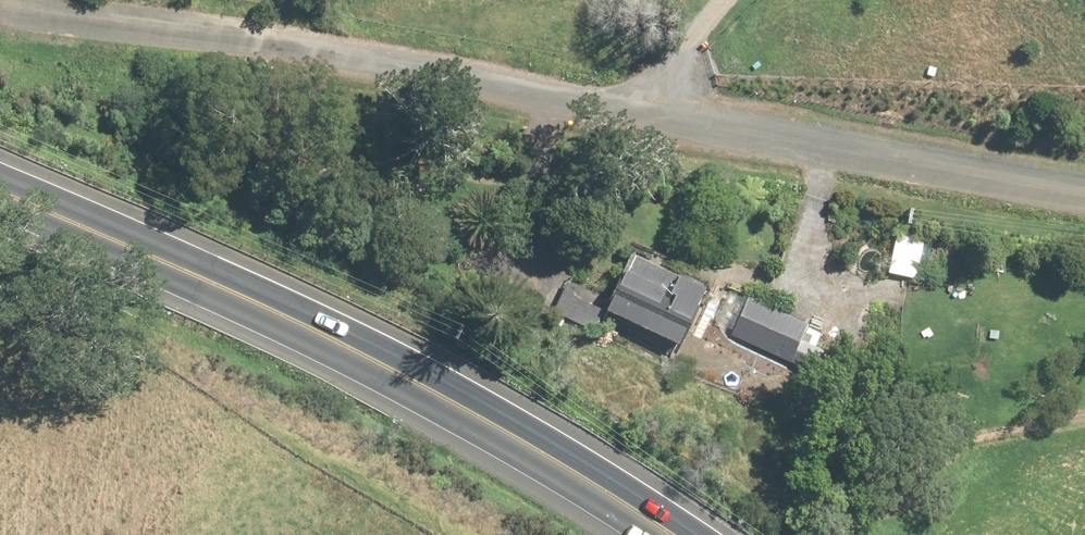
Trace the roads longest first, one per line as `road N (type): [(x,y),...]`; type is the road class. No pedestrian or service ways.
road 1 (unclassified): [(1084,193),(304,47),(0,10)]
road 2 (primary): [(0,193),(417,382),(673,534)]

